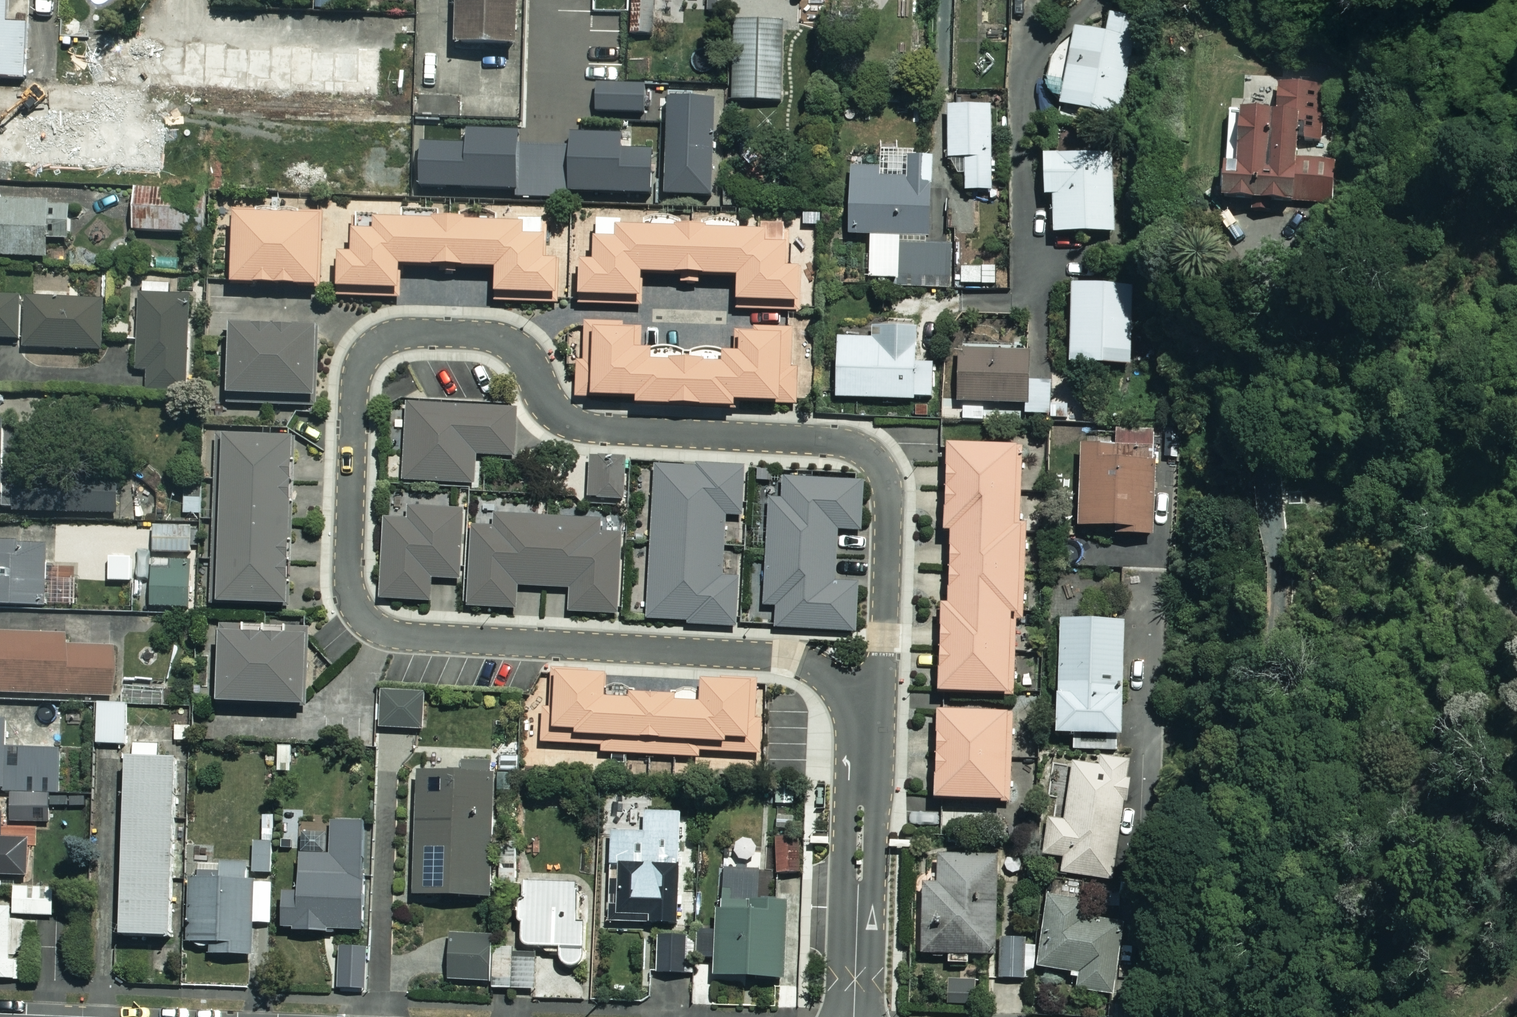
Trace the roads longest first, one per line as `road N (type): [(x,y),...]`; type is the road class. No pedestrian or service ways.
road 1 (residential): [(866,722),(842,681),(787,655),(407,637),(362,616),(347,573),(361,363),(400,333),(498,338),(562,419),(581,428),(858,447),(889,485),(883,679)]
road 2 (residential): [(855,1016),(866,722)]

